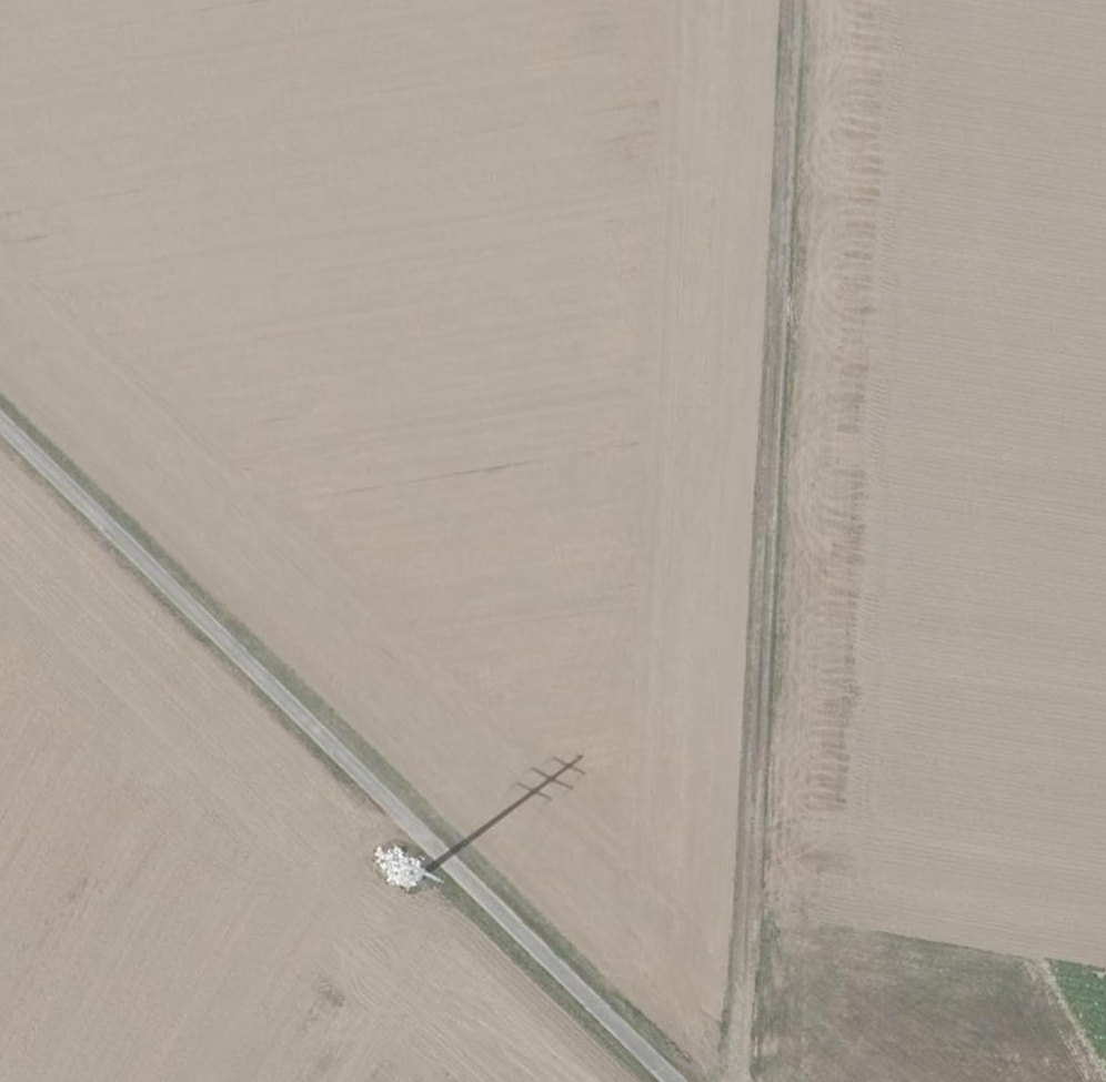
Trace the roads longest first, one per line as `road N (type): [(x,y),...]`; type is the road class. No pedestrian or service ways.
road 1 (track): [(732,1081),(777,456),(797,0)]
road 2 (unclassified): [(687,1081),(390,782),(0,415)]

